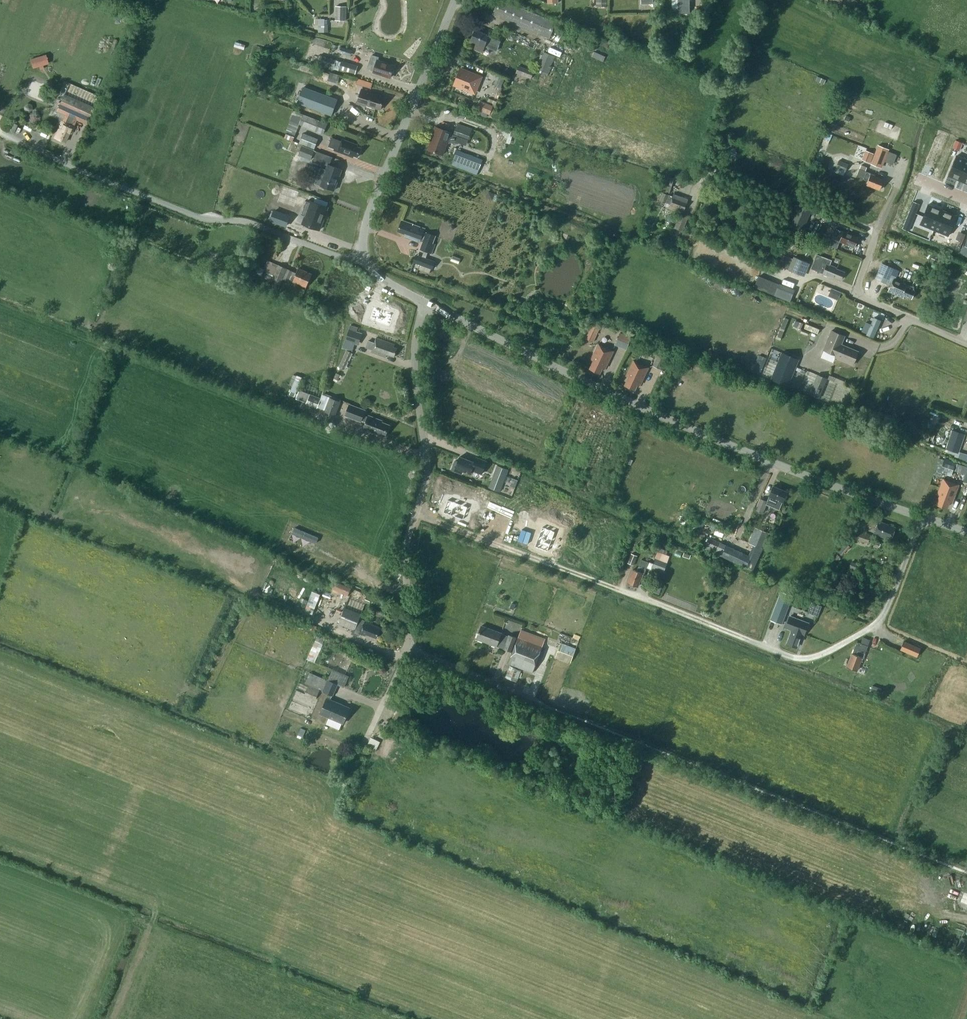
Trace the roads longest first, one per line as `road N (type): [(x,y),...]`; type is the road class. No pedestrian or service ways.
road 1 (unclassified): [(922,517),(615,395),(426,302)]
road 2 (unclassified): [(966,344),(857,293),(874,235),(709,163),(686,183)]
road 3 (unclassified): [(365,256),(342,258),(243,220),(196,215),(1,135)]
road 4 (track): [(749,639),(417,513)]
road 5 (unclassified): [(408,648),(406,548),(427,482),(414,342),(426,302)]
road 6 (unclassified): [(365,256),(366,223),(455,0)]
road 7 (unclassified): [(922,517),(878,623),(807,658),(749,639)]
road 8 (unclassified): [(536,702),(408,648)]

